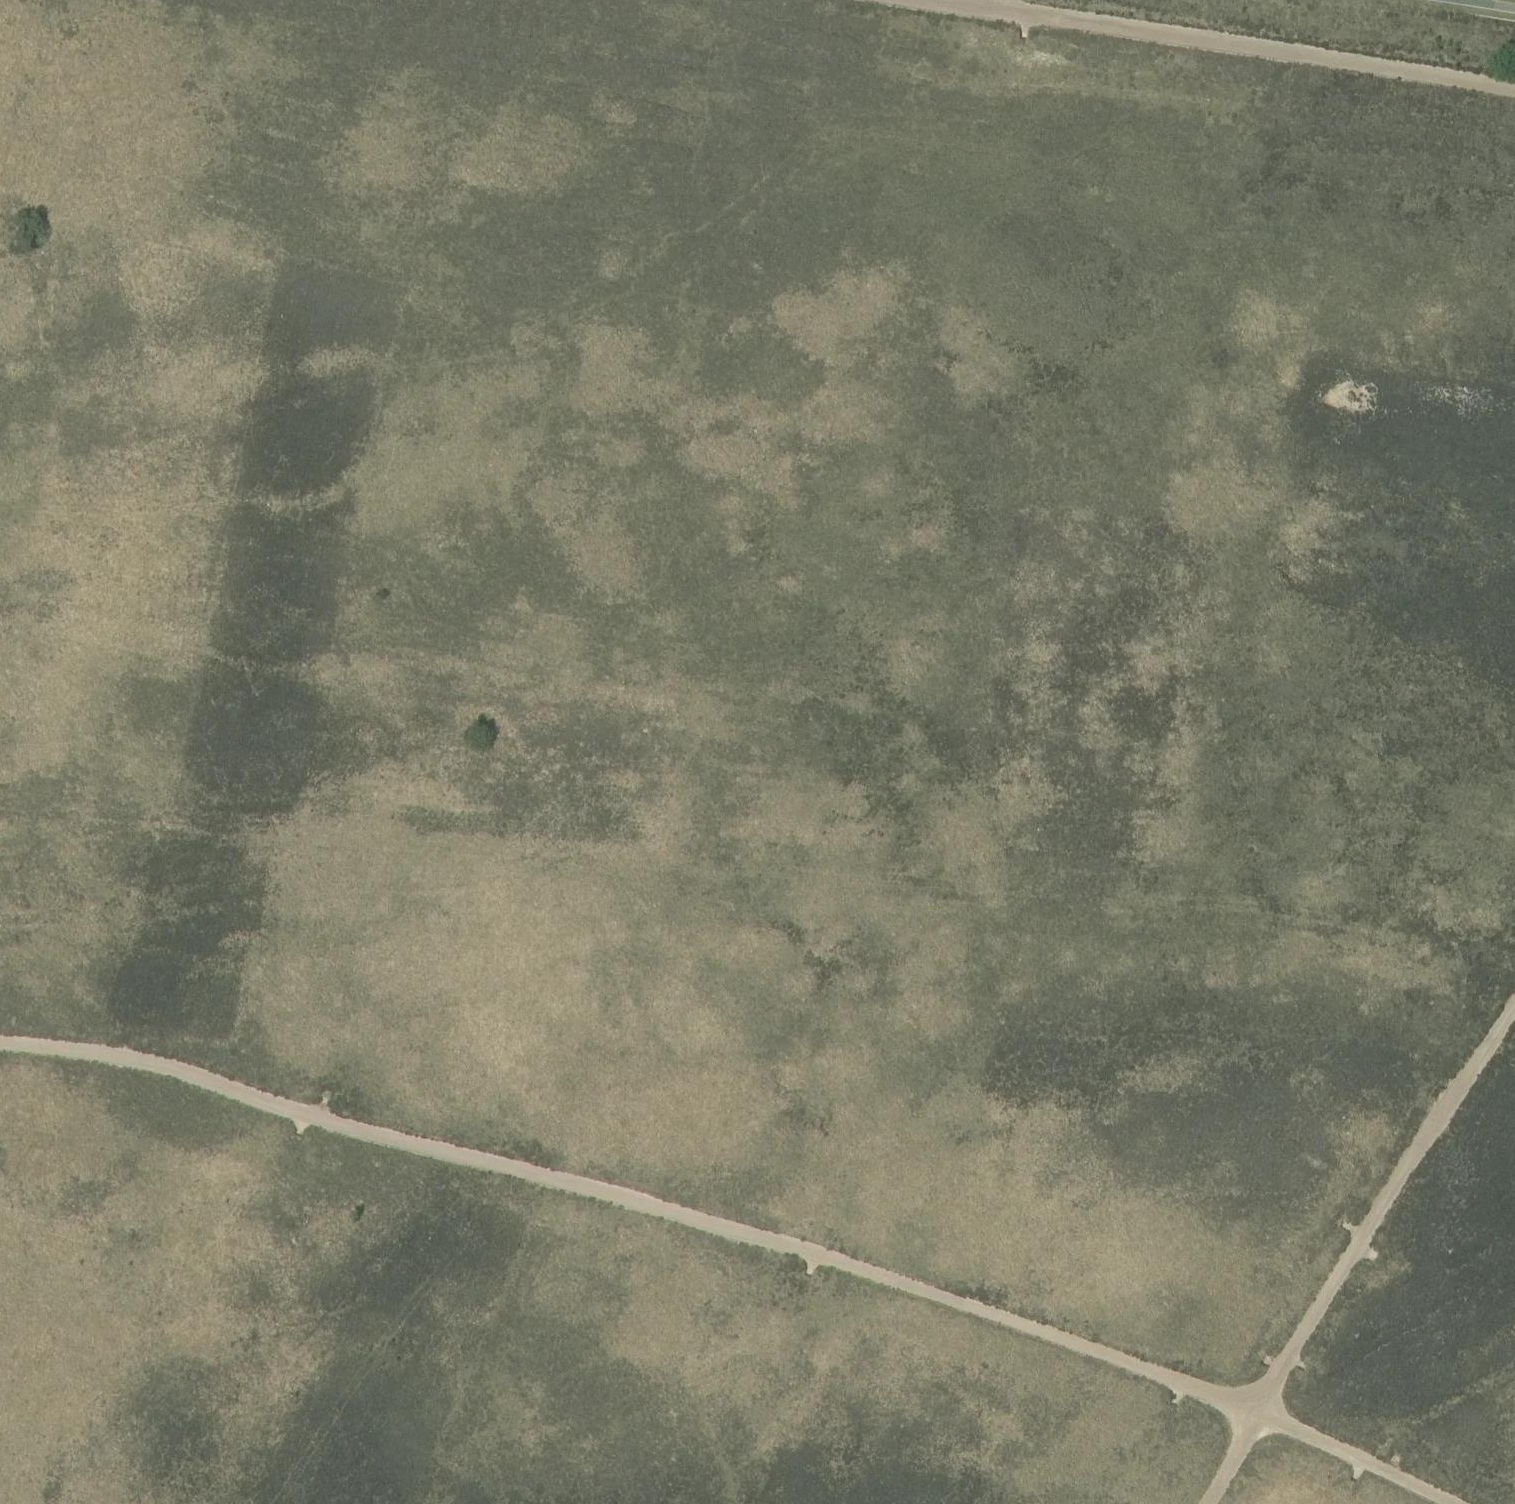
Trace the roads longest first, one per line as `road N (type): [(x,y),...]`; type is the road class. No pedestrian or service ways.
road 1 (track): [(0,1044),(150,1064),(302,1114),(850,1265),(1255,1412),(1451,1503)]
road 2 (track): [(1514,89),(921,0)]
road 3 (track): [(1208,1503),(1255,1412),(1514,1002)]

